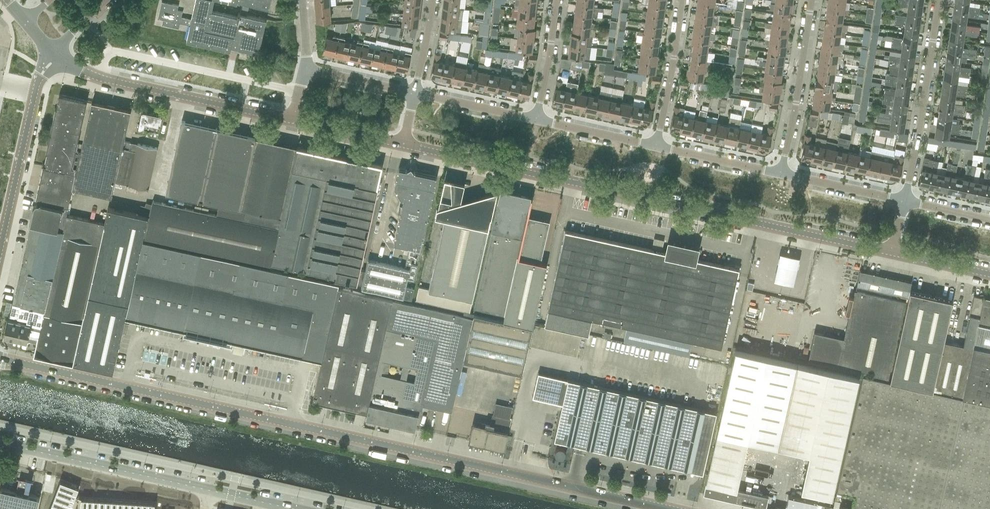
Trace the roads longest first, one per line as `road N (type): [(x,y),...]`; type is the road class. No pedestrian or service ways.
road 1 (unclassified): [(665,508),(0,359)]
road 2 (unclassified): [(891,253),(403,145)]
road 3 (tertiary): [(291,508),(0,443)]
road 4 (unclassified): [(292,120),(110,81),(54,58)]
road 5 (residential): [(904,201),(939,0)]
road 6 (unclassified): [(0,250),(36,90),(54,58)]
road 7 (residential): [(812,0),(781,173)]
road 8 (residential): [(656,146),(683,0)]
road 9 (residential): [(781,173),(656,146)]
road 10 (residential): [(904,201),(781,173)]
road 11 (residential): [(536,119),(414,93)]
road 12 (residential): [(656,146),(536,119)]
road 13 (residential): [(536,119),(556,0)]

